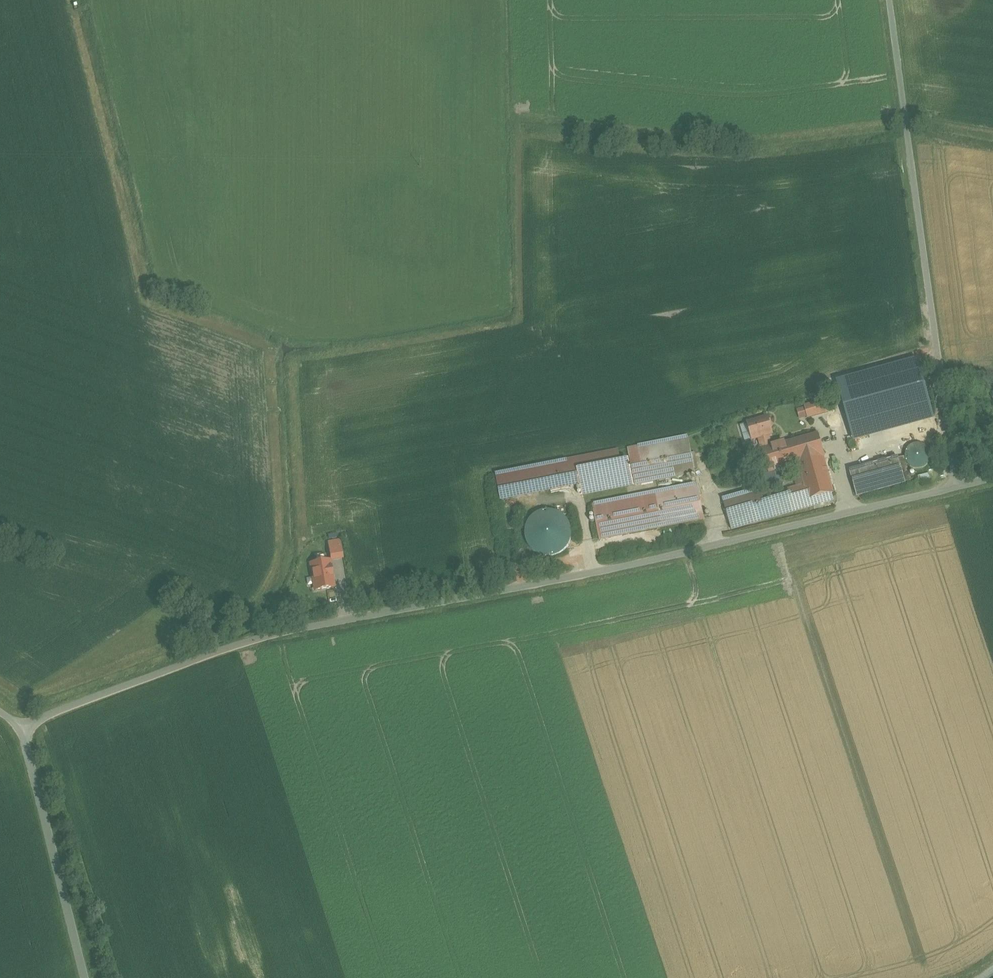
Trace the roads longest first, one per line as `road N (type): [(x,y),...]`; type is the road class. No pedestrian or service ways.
road 1 (residential): [(958,485),(219,657),(25,729)]
road 2 (residential): [(890,0),(958,485)]
road 3 (unclassified): [(25,729),(87,977)]

